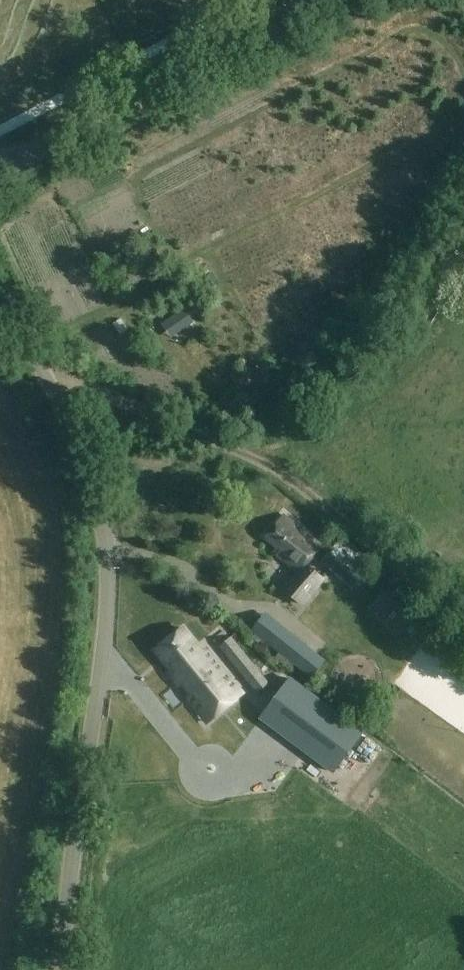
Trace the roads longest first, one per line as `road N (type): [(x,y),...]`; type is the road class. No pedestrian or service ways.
road 1 (residential): [(62,969),(105,648),(106,537),(84,449),(0,296)]
road 2 (track): [(41,368),(307,487),(463,622)]
road 3 (tertiary): [(0,170),(324,0)]

